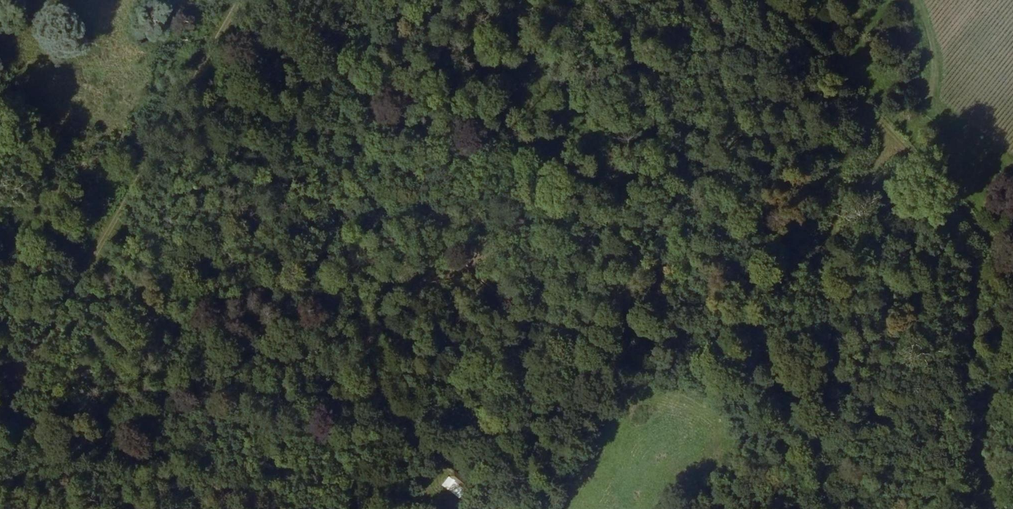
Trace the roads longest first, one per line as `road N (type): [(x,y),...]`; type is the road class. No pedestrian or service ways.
road 1 (track): [(512,508),(420,441),(387,381),(313,84),(283,0)]
road 2 (track): [(913,0),(931,31),(935,79),(918,117),(845,203),(814,260),(842,340),(840,360),(820,395)]
road 3 (track): [(247,0),(24,387)]
road 4 (track): [(1012,260),(770,0)]

